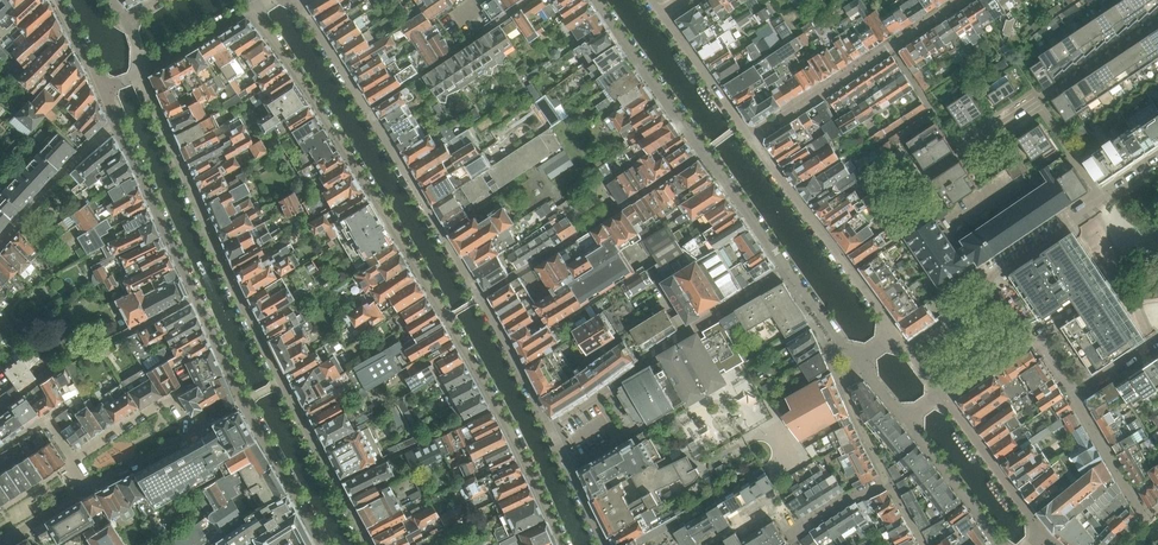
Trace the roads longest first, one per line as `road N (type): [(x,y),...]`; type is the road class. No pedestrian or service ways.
road 1 (residential): [(254,9),(445,318),(564,544)]
road 2 (residential): [(367,544),(229,277),(140,71)]
road 3 (residential): [(101,90),(242,401),(320,544)]
road 4 (residential): [(482,298),(293,1)]
road 5 (residential): [(908,354),(975,309),(993,275),(1157,165)]
road 6 (residential): [(551,426),(786,271)]
road 7 (residential): [(703,153),(482,298)]
road 8 (residential): [(791,536),(890,482),(843,385),(859,359)]
road 9 (residential): [(960,0),(750,135)]
road 10 (residential): [(893,334),(750,135)]
road 11 (residential): [(595,0),(703,153)]
road 12 (residential): [(941,399),(1036,335),(1076,393)]
road 13 (residential): [(1042,539),(941,399)]
road 14 (residential): [(71,466),(171,399),(191,432)]
road 15 (residential): [(908,420),(1004,544)]
road 16 (residential): [(750,135),(662,13)]
road 17 (residential): [(551,426),(482,298)]
road 18 (residential): [(703,153),(786,271)]
road 19 (residential): [(1076,393),(1148,517)]
road 20 (residential): [(140,71),(243,8),(254,9)]
road 21 (residential): [(2,404),(115,339)]
road 22 (residential): [(605,544),(551,426)]
road 23 (residential): [(191,432),(86,490)]

